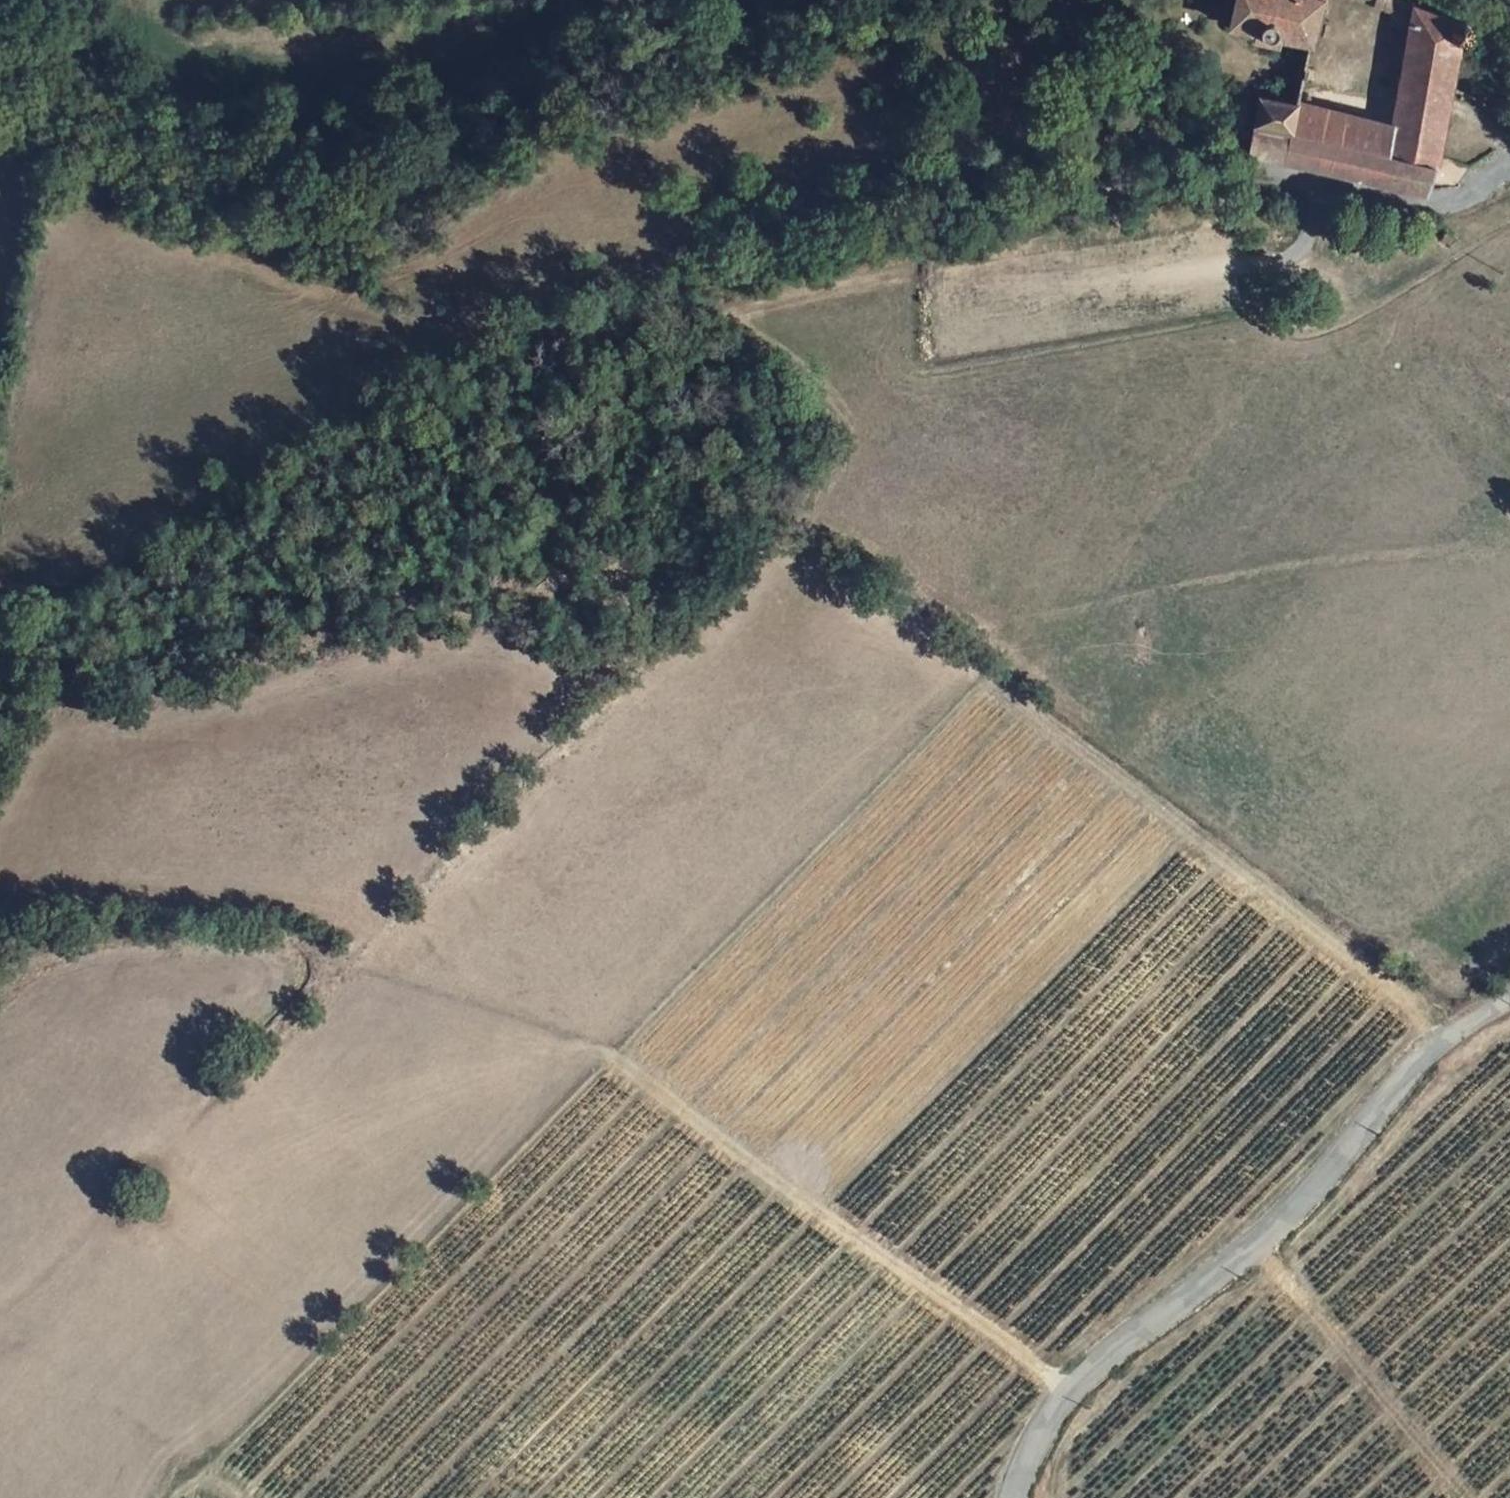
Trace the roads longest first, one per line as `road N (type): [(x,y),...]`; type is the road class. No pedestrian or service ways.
road 1 (unclassified): [(1509,1000),(1422,1056),(1257,1242),(1074,1390),(1039,1439),(1014,1497)]

